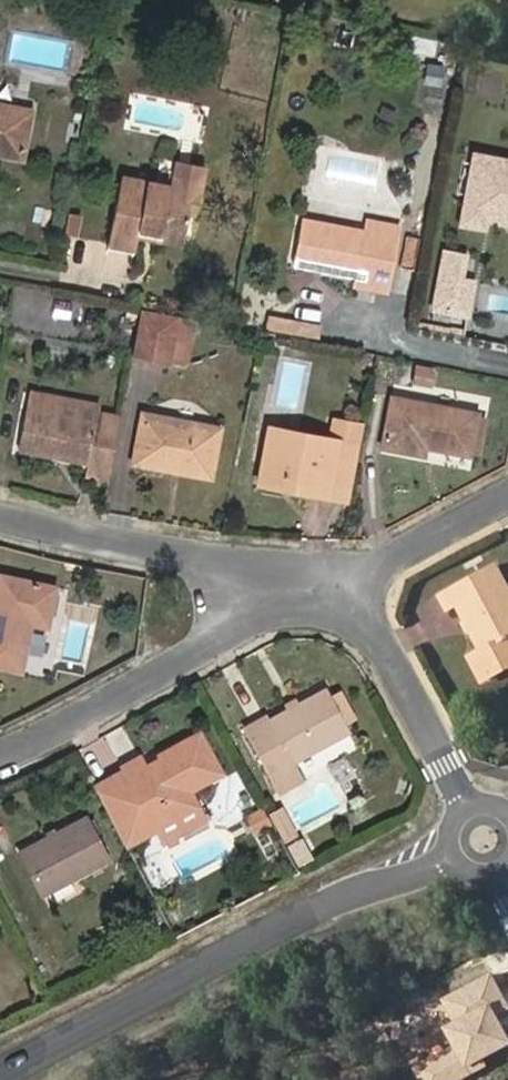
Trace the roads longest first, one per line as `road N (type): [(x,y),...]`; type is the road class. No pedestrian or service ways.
road 1 (tertiary): [(0,1079),(475,827)]
road 2 (residential): [(0,752),(69,731),(344,583)]
road 3 (residential): [(0,513),(344,583)]
road 4 (residential): [(344,583),(475,827)]
road 5 (residential): [(507,492),(344,583)]

